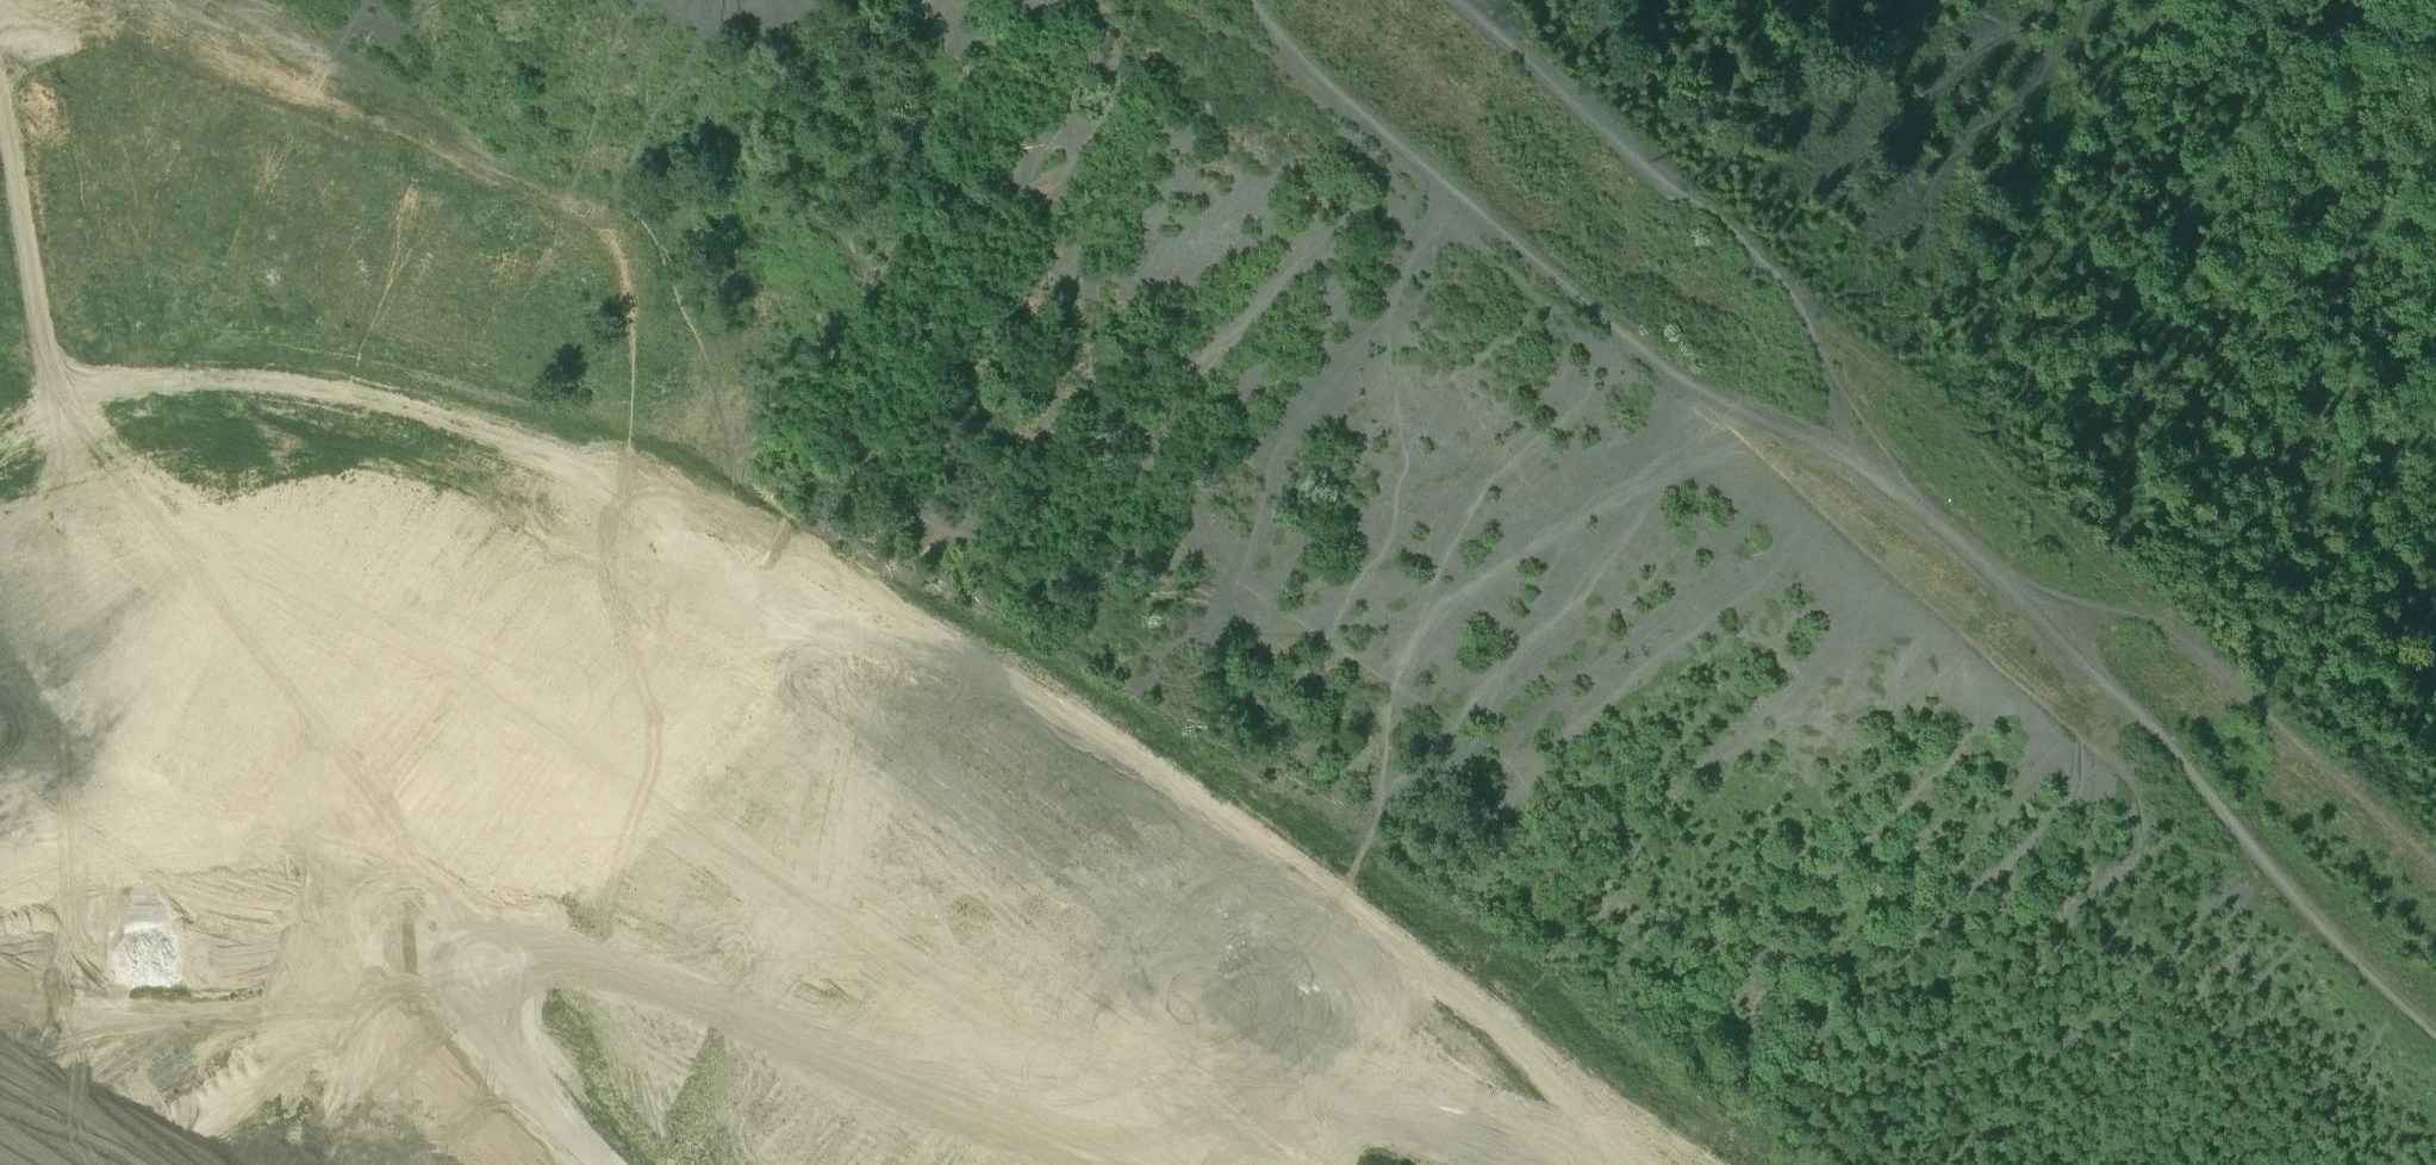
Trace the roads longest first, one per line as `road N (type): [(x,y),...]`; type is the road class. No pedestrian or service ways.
road 1 (track): [(1250,0),(1283,47),(1448,175),(1659,362),(1845,442),(1784,278),(1459,0)]
road 2 (track): [(1845,442),(2039,592),(2256,846),(2435,1021)]
road 3 (track): [(650,1164),(436,954)]

